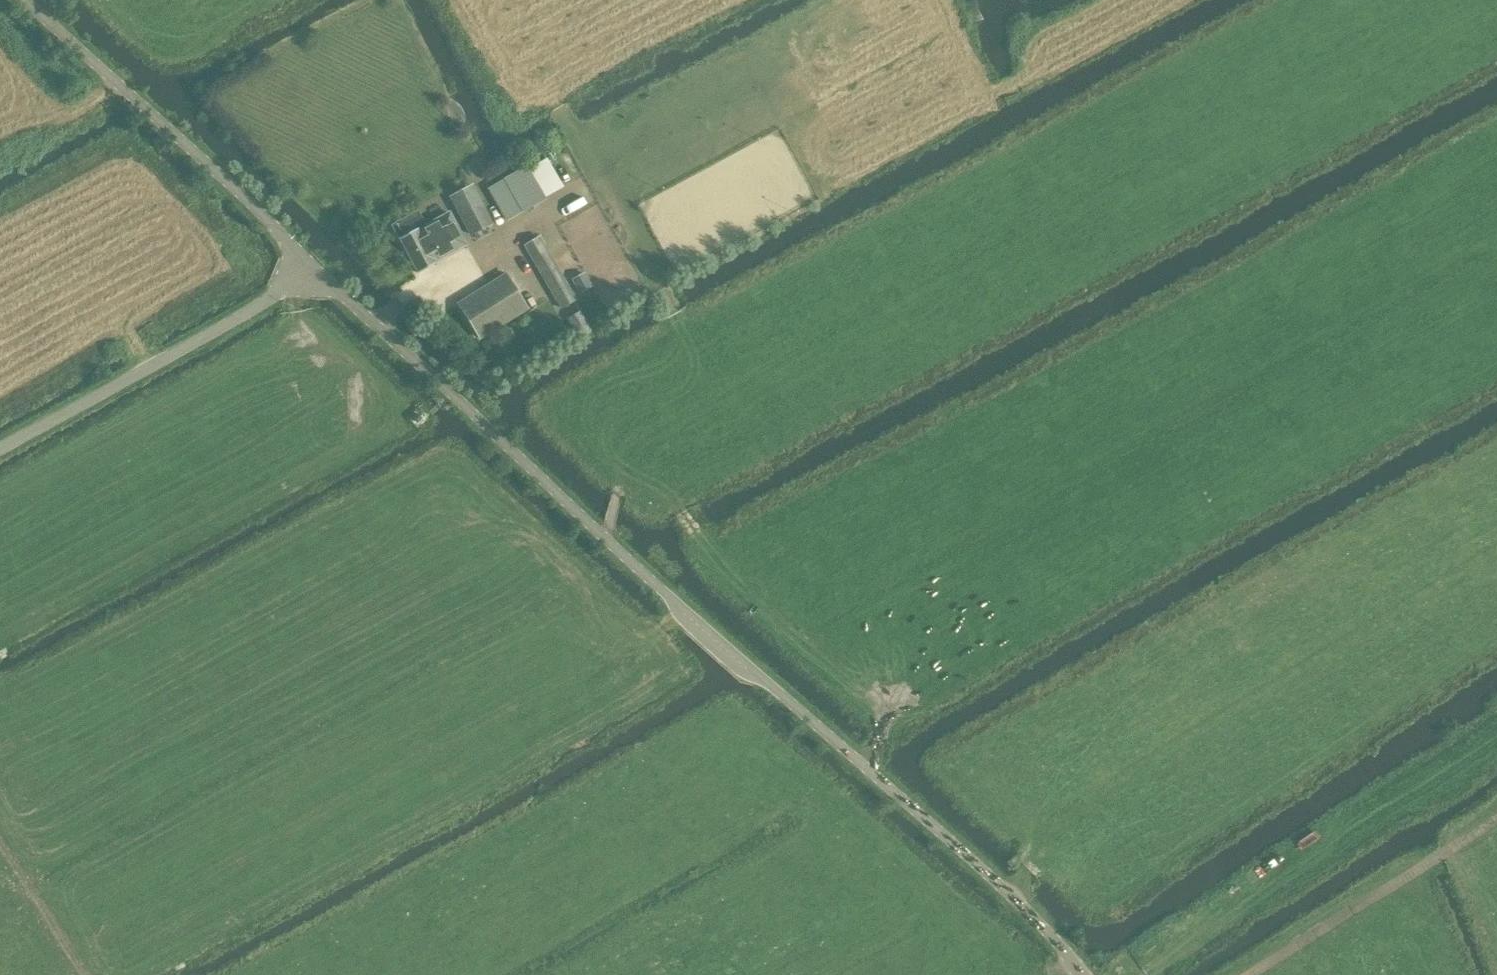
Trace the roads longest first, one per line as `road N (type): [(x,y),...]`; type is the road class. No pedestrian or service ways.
road 1 (tertiary): [(1079,974),(1050,936),(316,271)]
road 2 (tertiary): [(316,271),(23,0)]
road 3 (unclassified): [(0,446),(316,271)]

